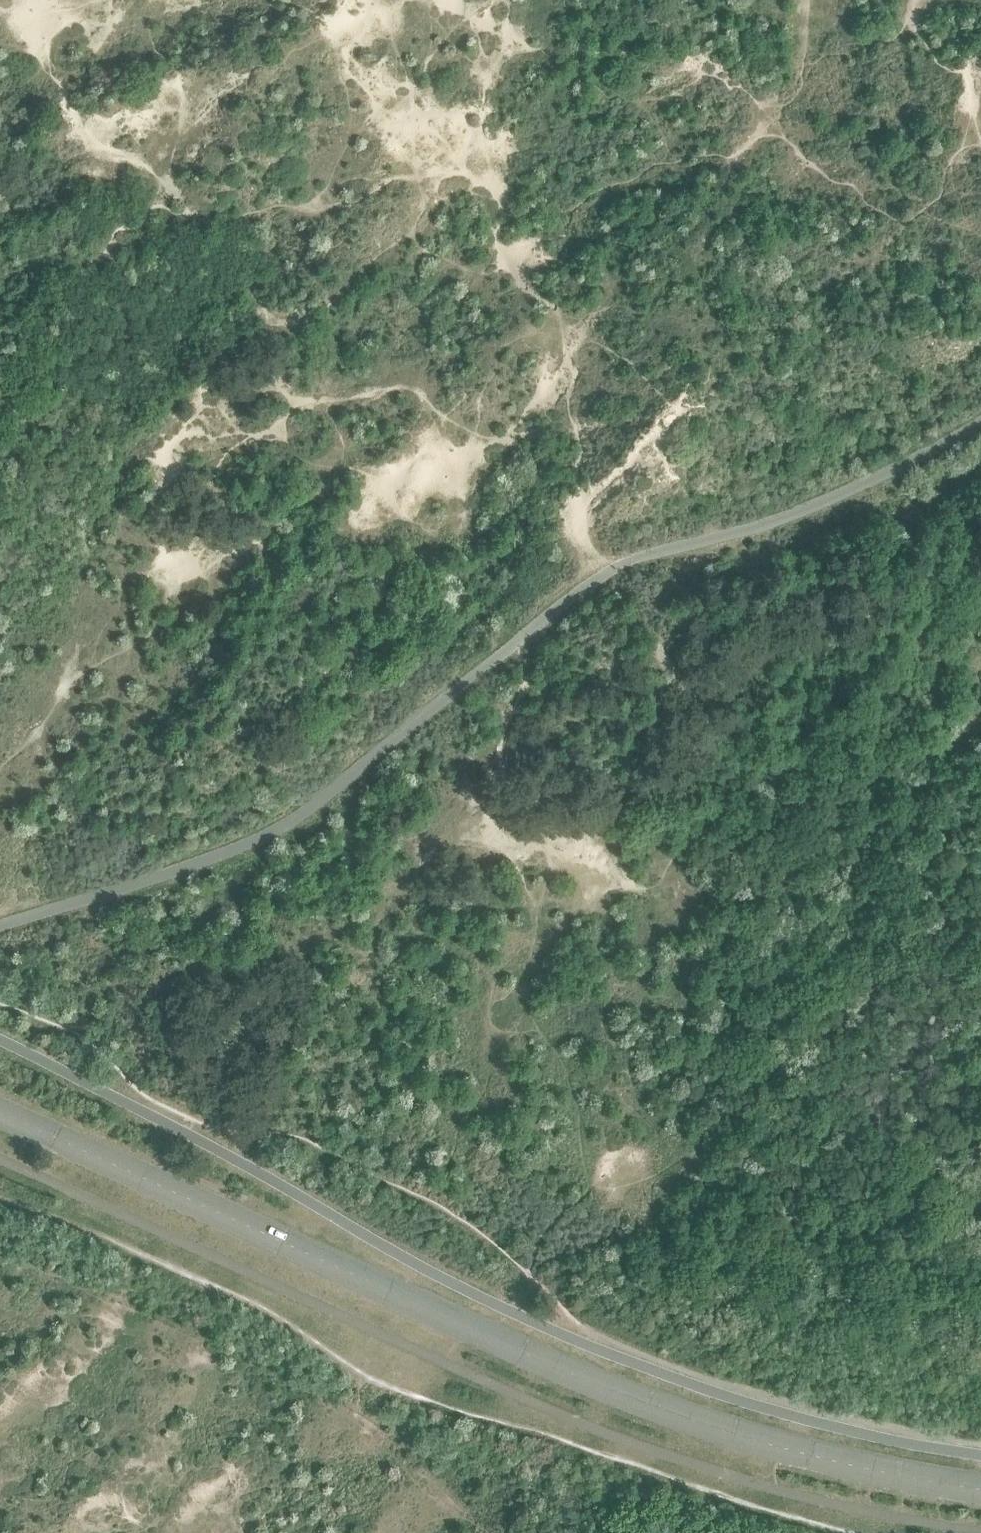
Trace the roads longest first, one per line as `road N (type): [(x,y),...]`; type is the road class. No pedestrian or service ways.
road 1 (tertiary): [(980,1491),(753,1442),(619,1392),(0,1114)]

